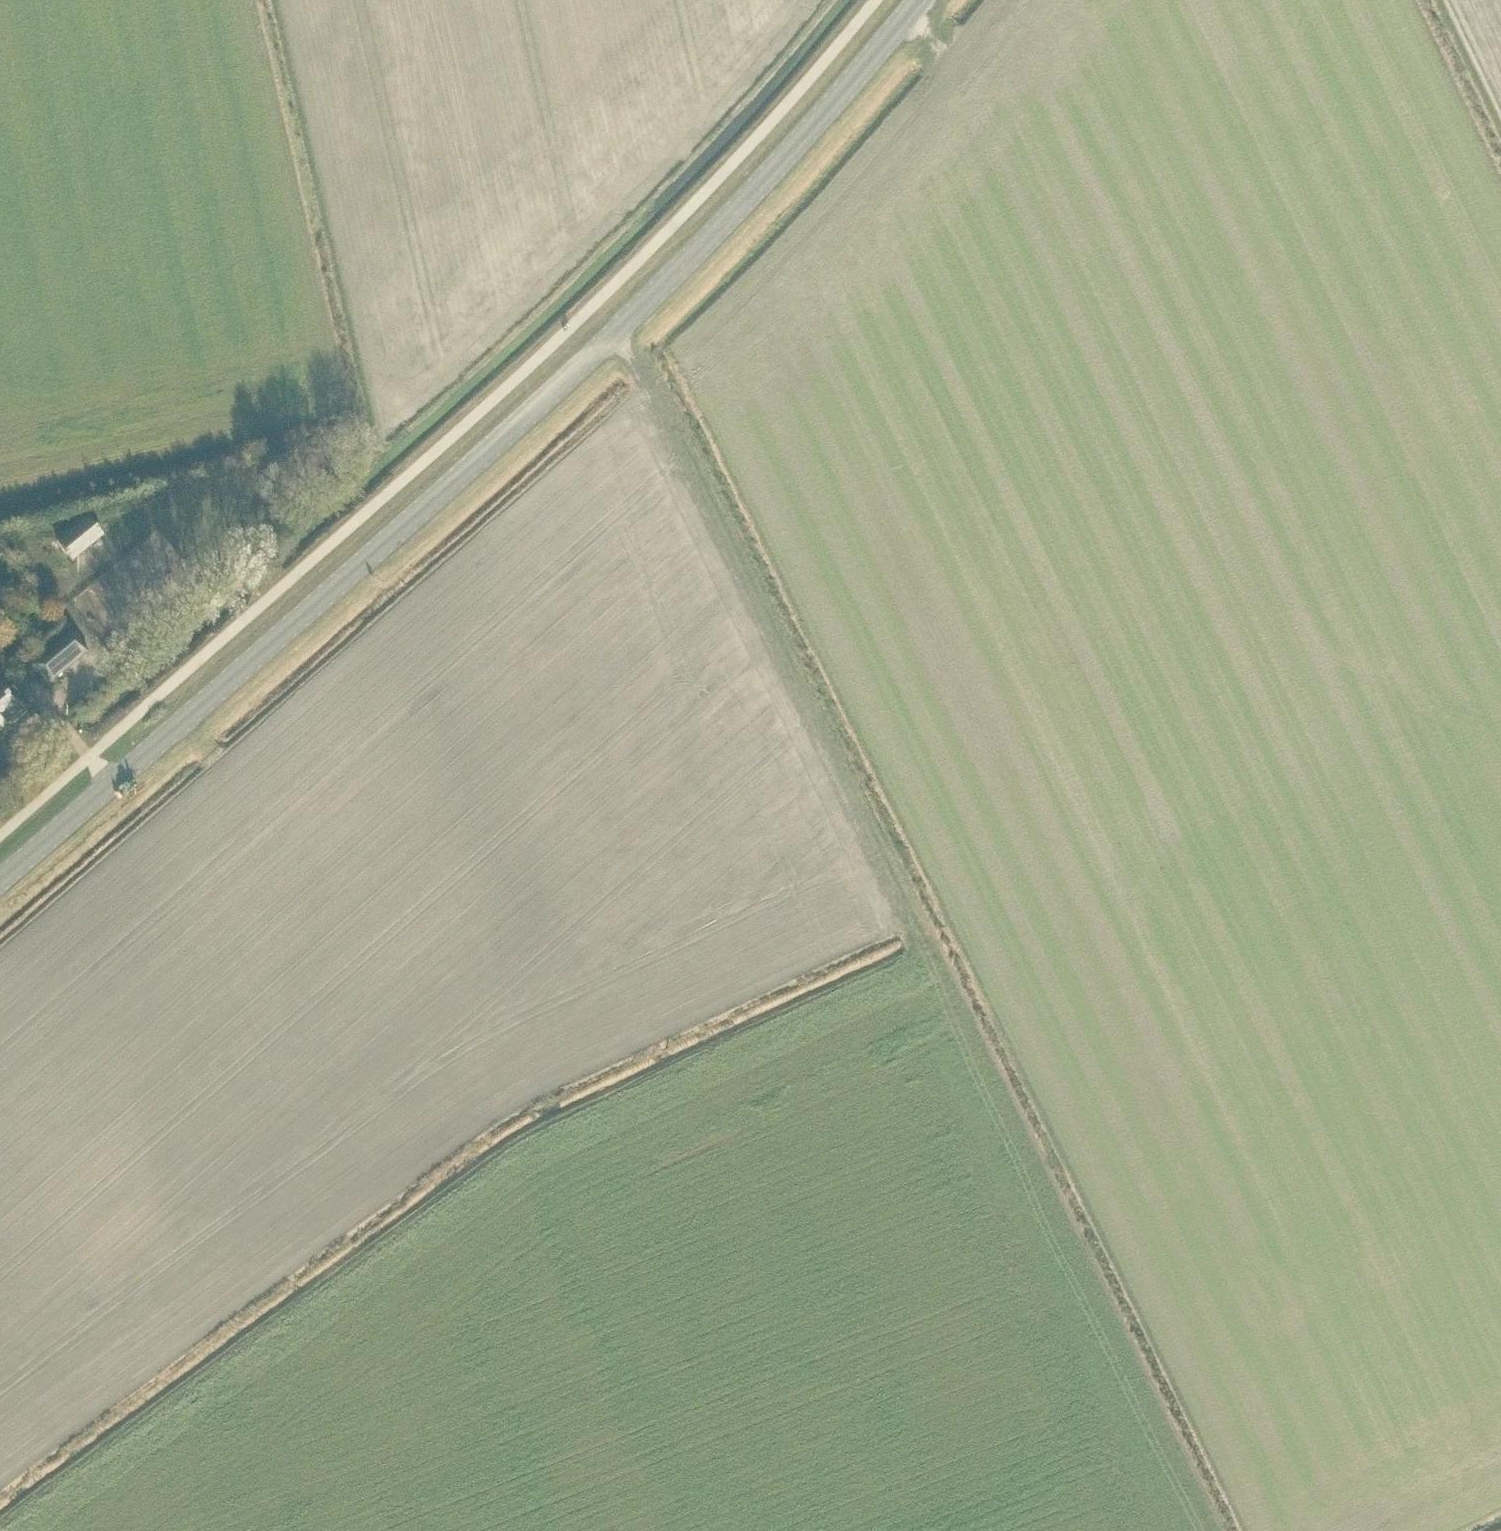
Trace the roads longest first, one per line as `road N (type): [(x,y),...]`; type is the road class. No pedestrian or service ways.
road 1 (primary): [(0,879),(612,336),(921,0)]
road 2 (track): [(612,336),(924,945)]

